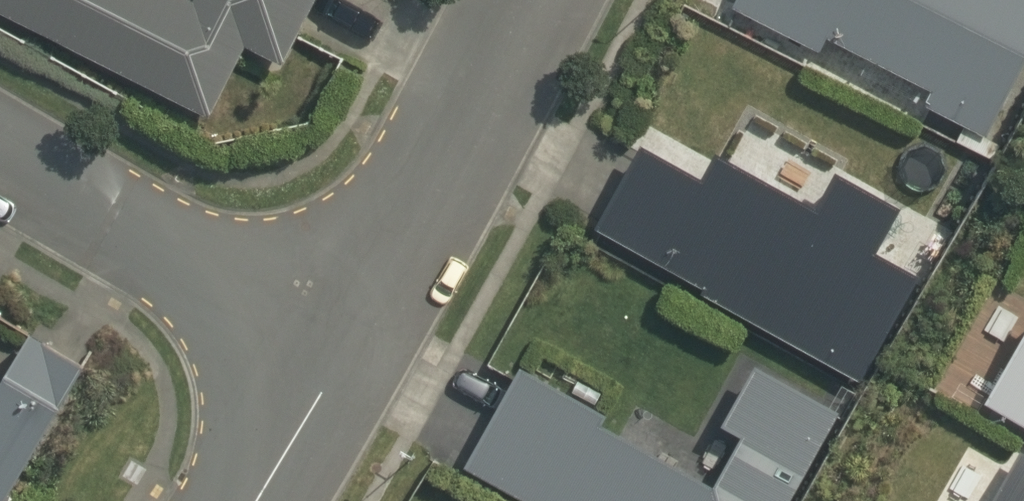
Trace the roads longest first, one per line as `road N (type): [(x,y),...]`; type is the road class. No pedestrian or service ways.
road 1 (residential): [(0,155),(360,362)]
road 2 (residential): [(360,362),(542,0)]
road 3 (residential): [(360,362),(277,500)]

